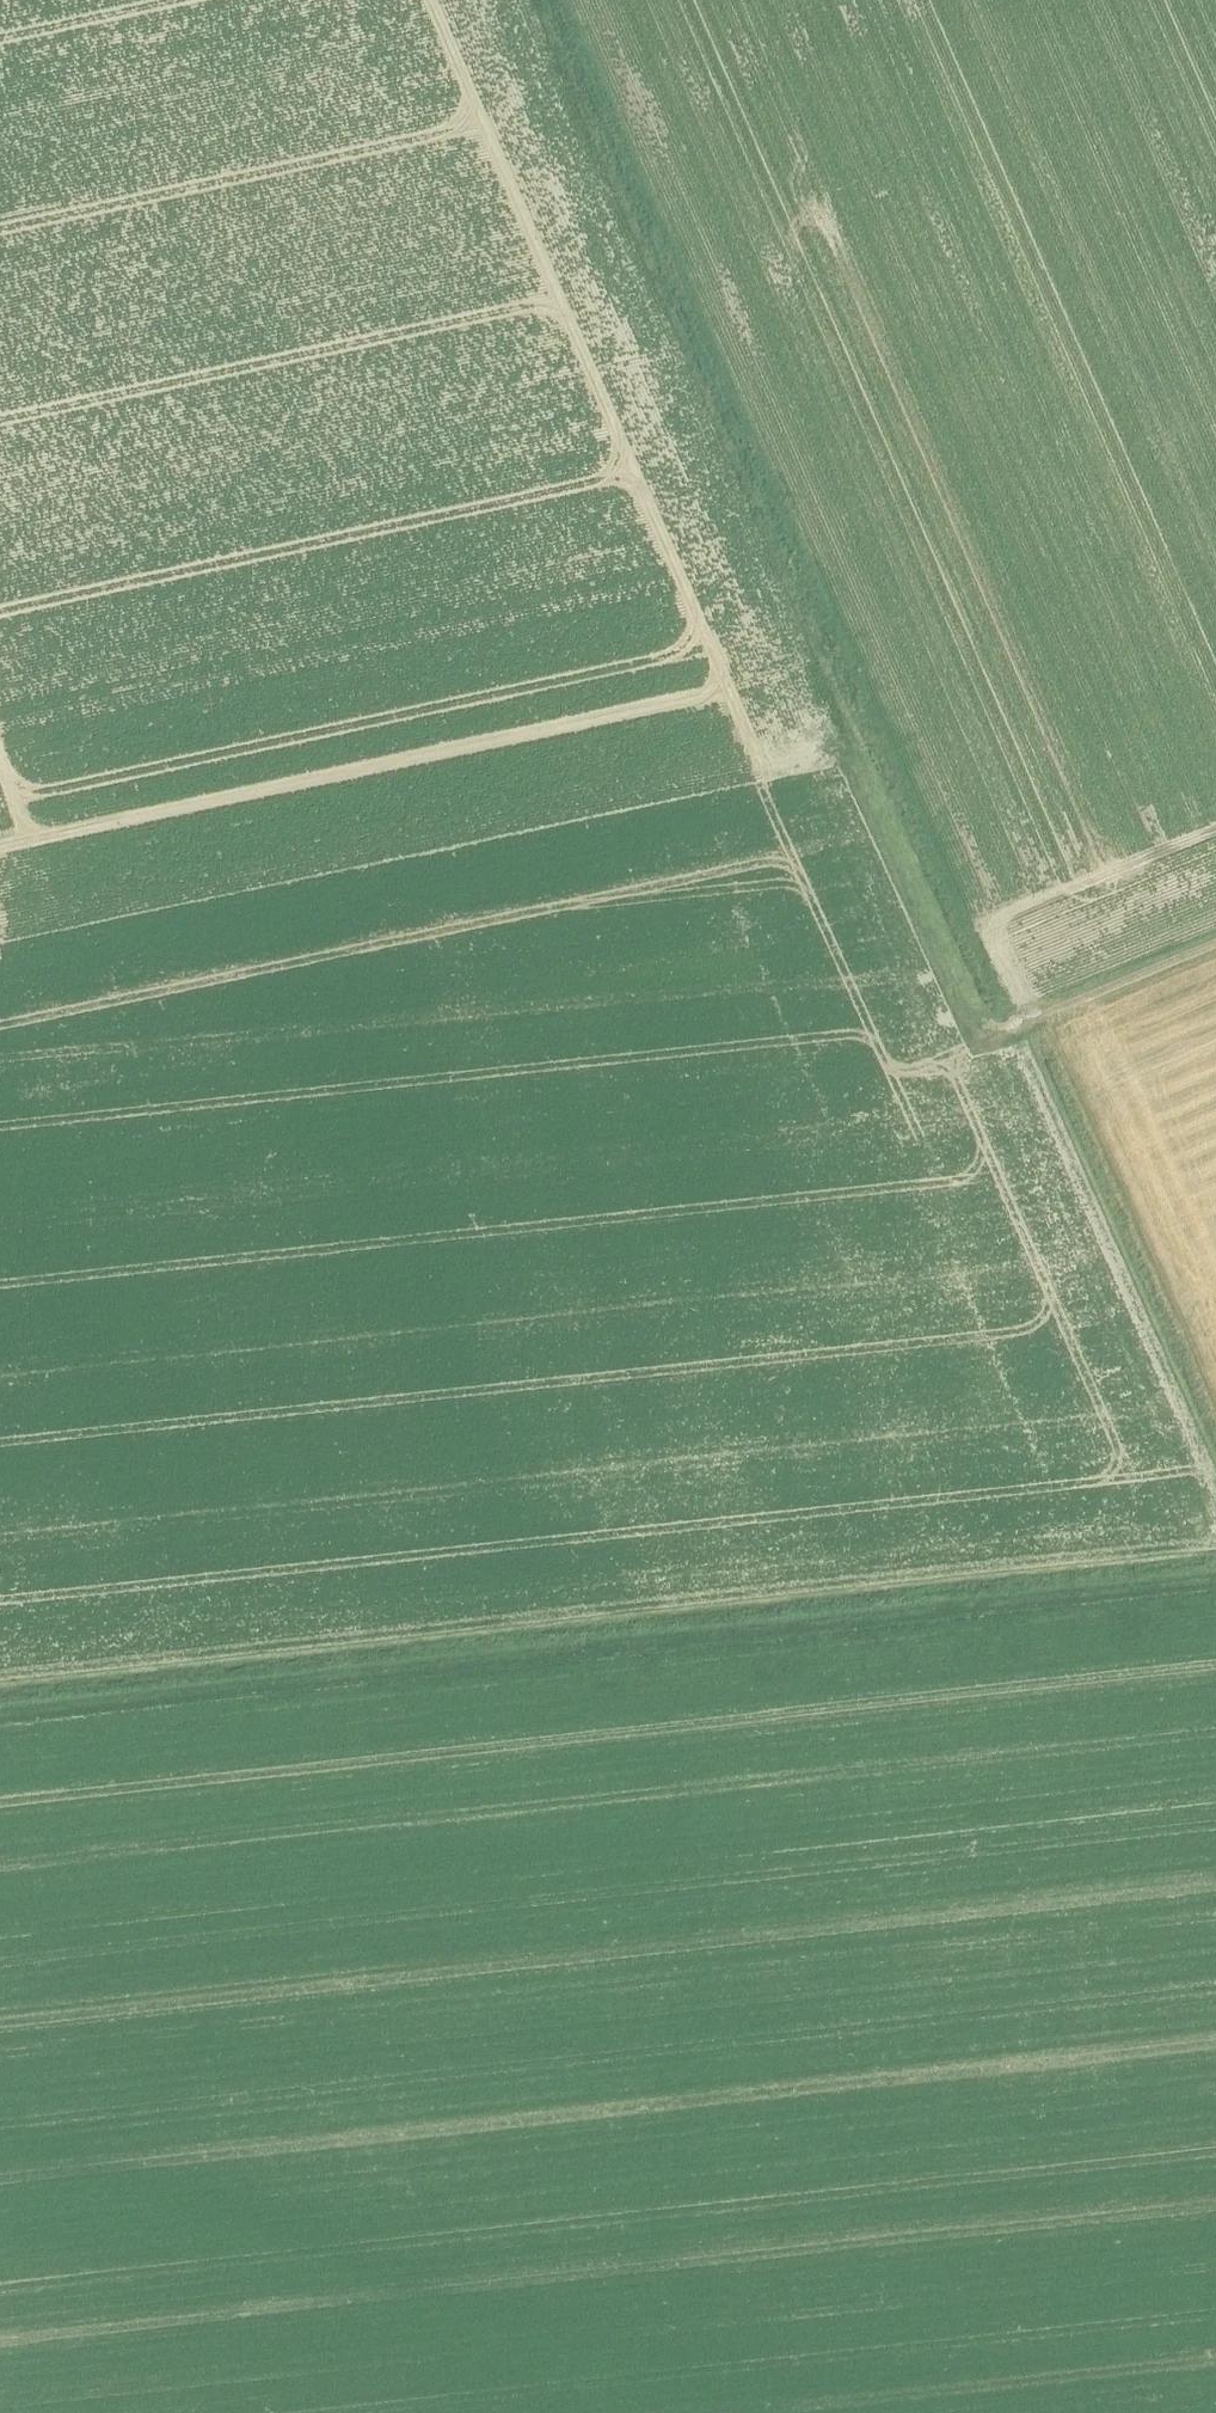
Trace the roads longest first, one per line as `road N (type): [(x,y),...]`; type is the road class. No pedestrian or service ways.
road 1 (track): [(1015,1032),(1215,948)]

